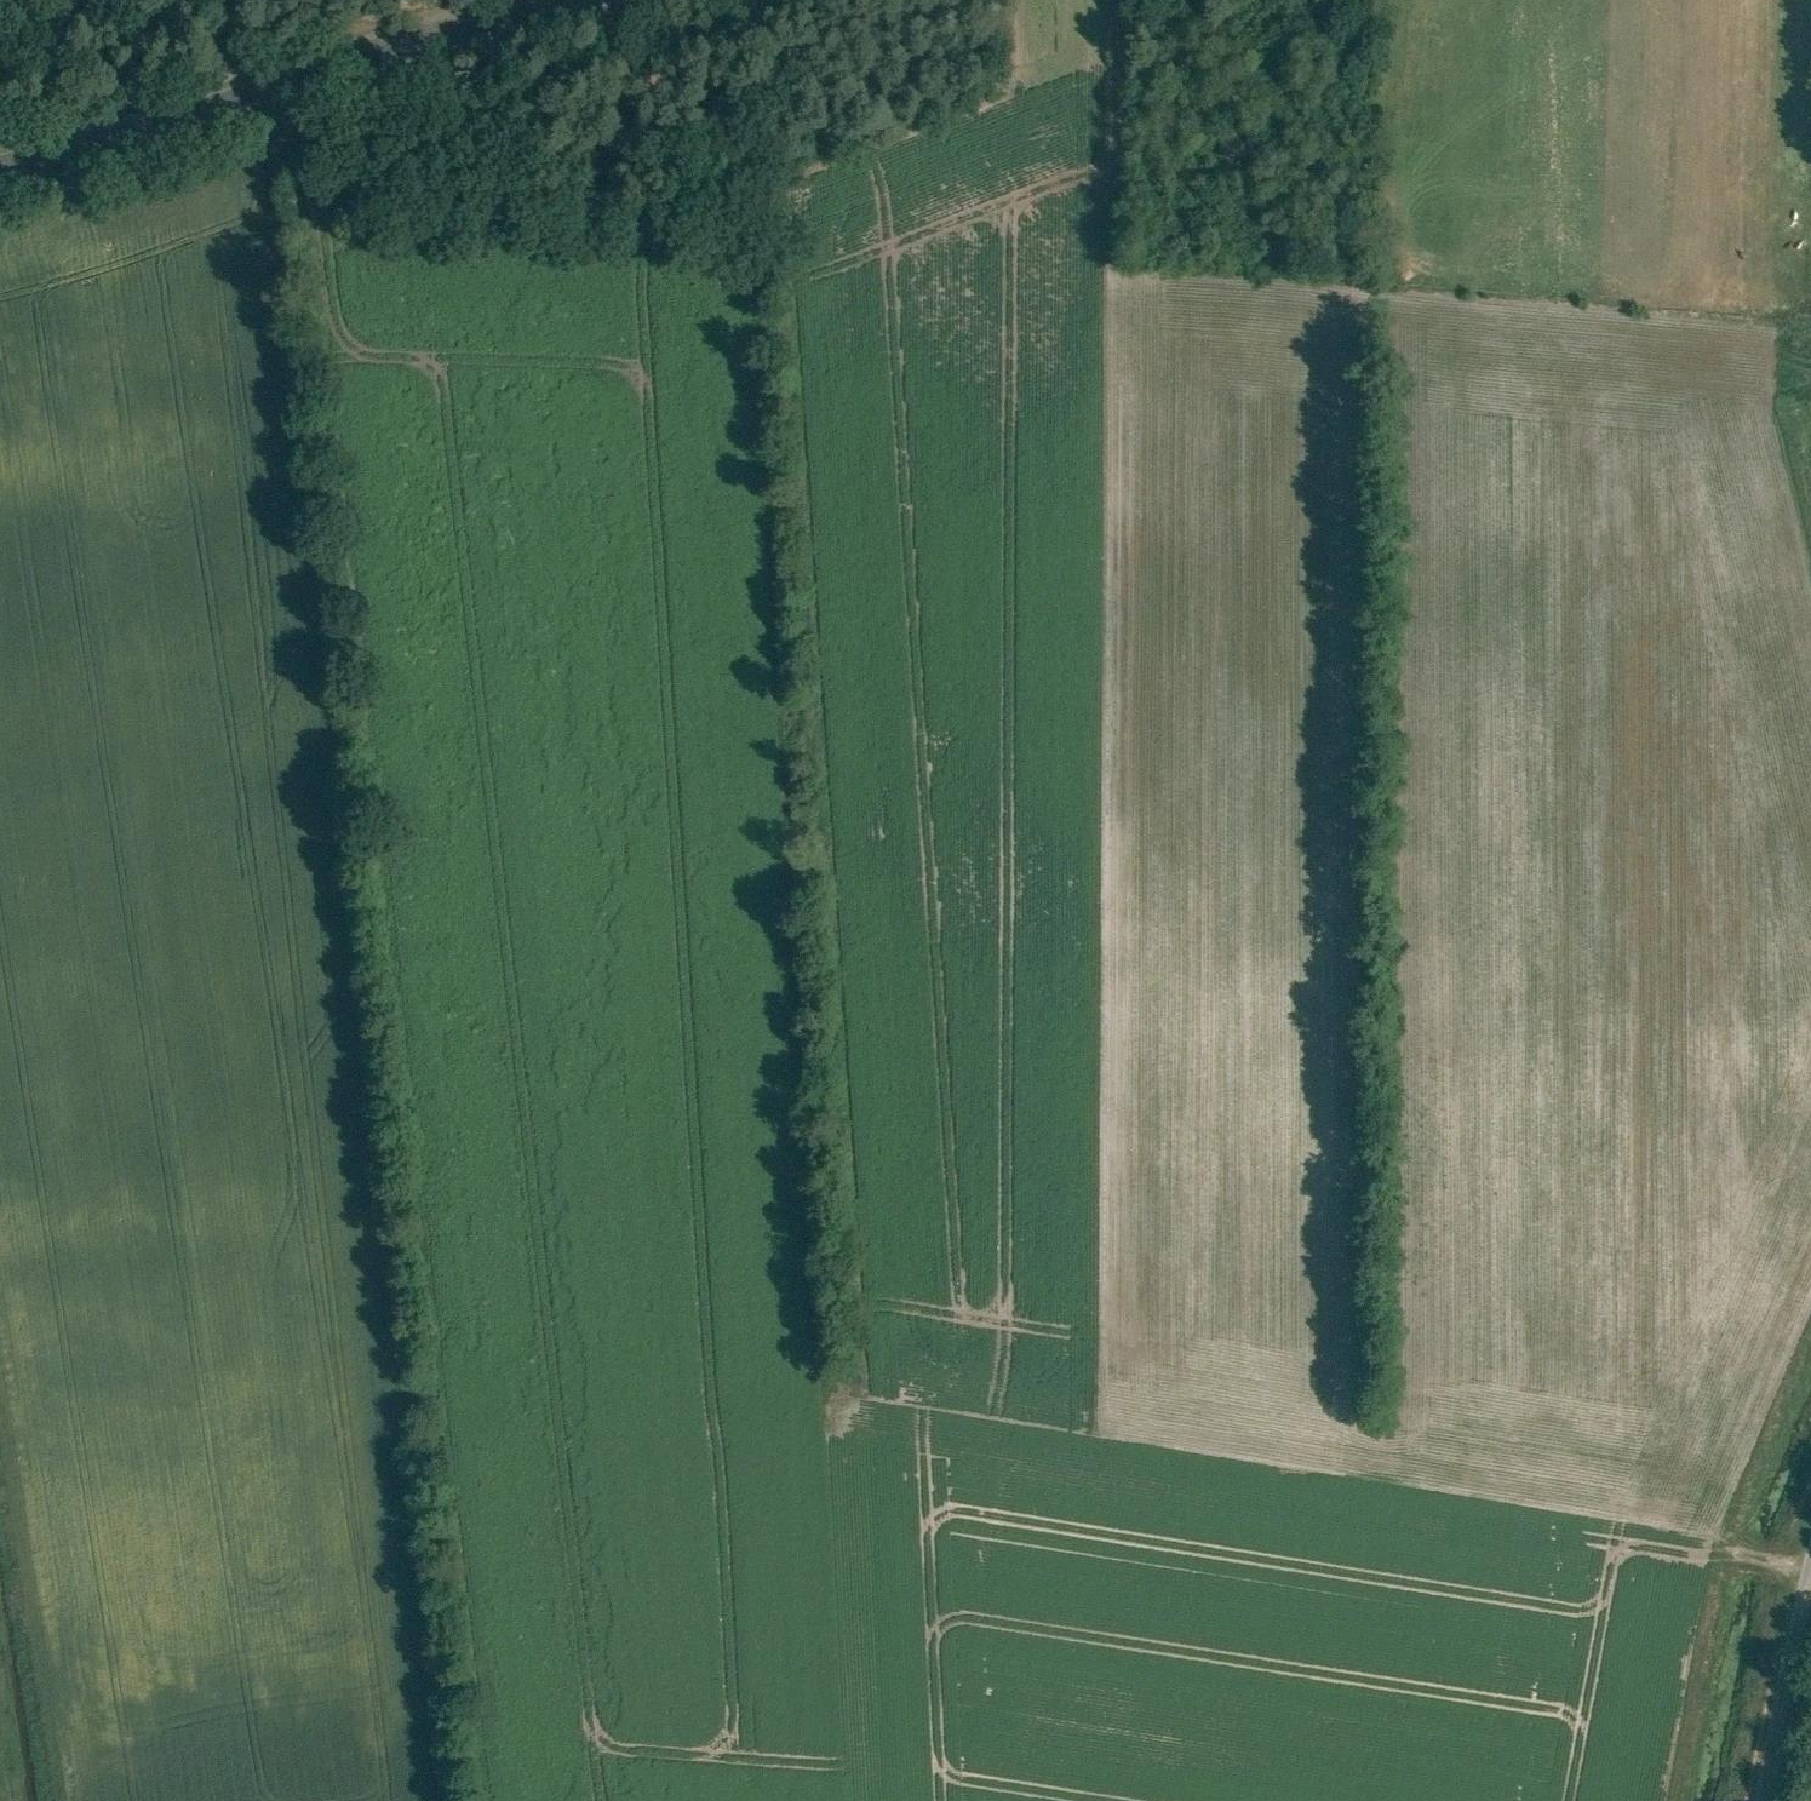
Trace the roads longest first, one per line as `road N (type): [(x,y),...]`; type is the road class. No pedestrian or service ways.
road 1 (tertiary): [(0,167),(578,0)]
road 2 (unclassified): [(1766,1800),(1810,1580)]

